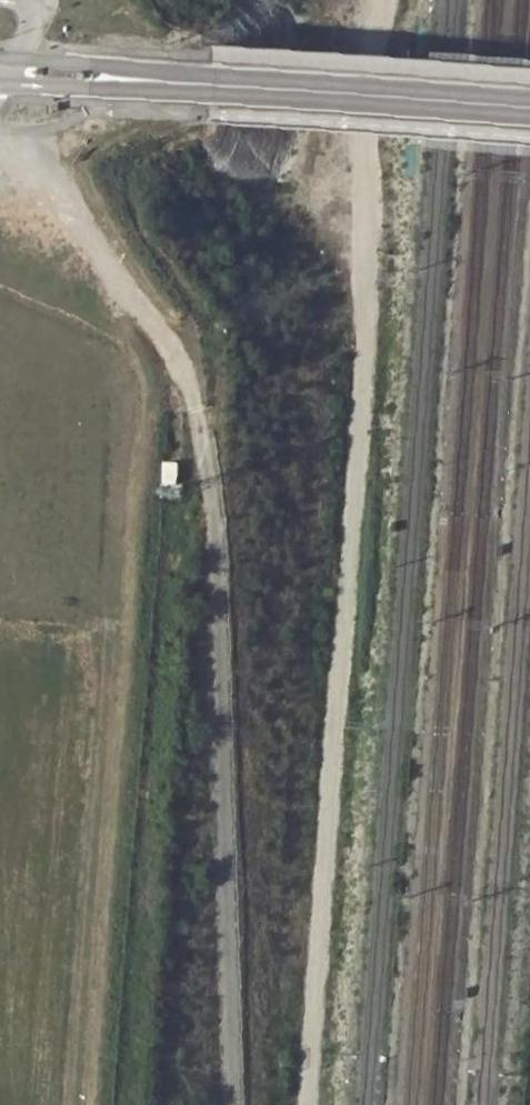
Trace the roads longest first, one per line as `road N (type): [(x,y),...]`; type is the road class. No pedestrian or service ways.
road 1 (track): [(304,1104),(359,387),(365,85),(379,0)]
road 2 (track): [(0,146),(54,182),(171,355),(195,409),(214,515),(230,1104)]
road 3 (unclassified): [(147,82),(529,111)]
road 4 (unclassified): [(147,82),(89,65),(0,58)]
road 5 (unclassified): [(0,84),(147,82)]

